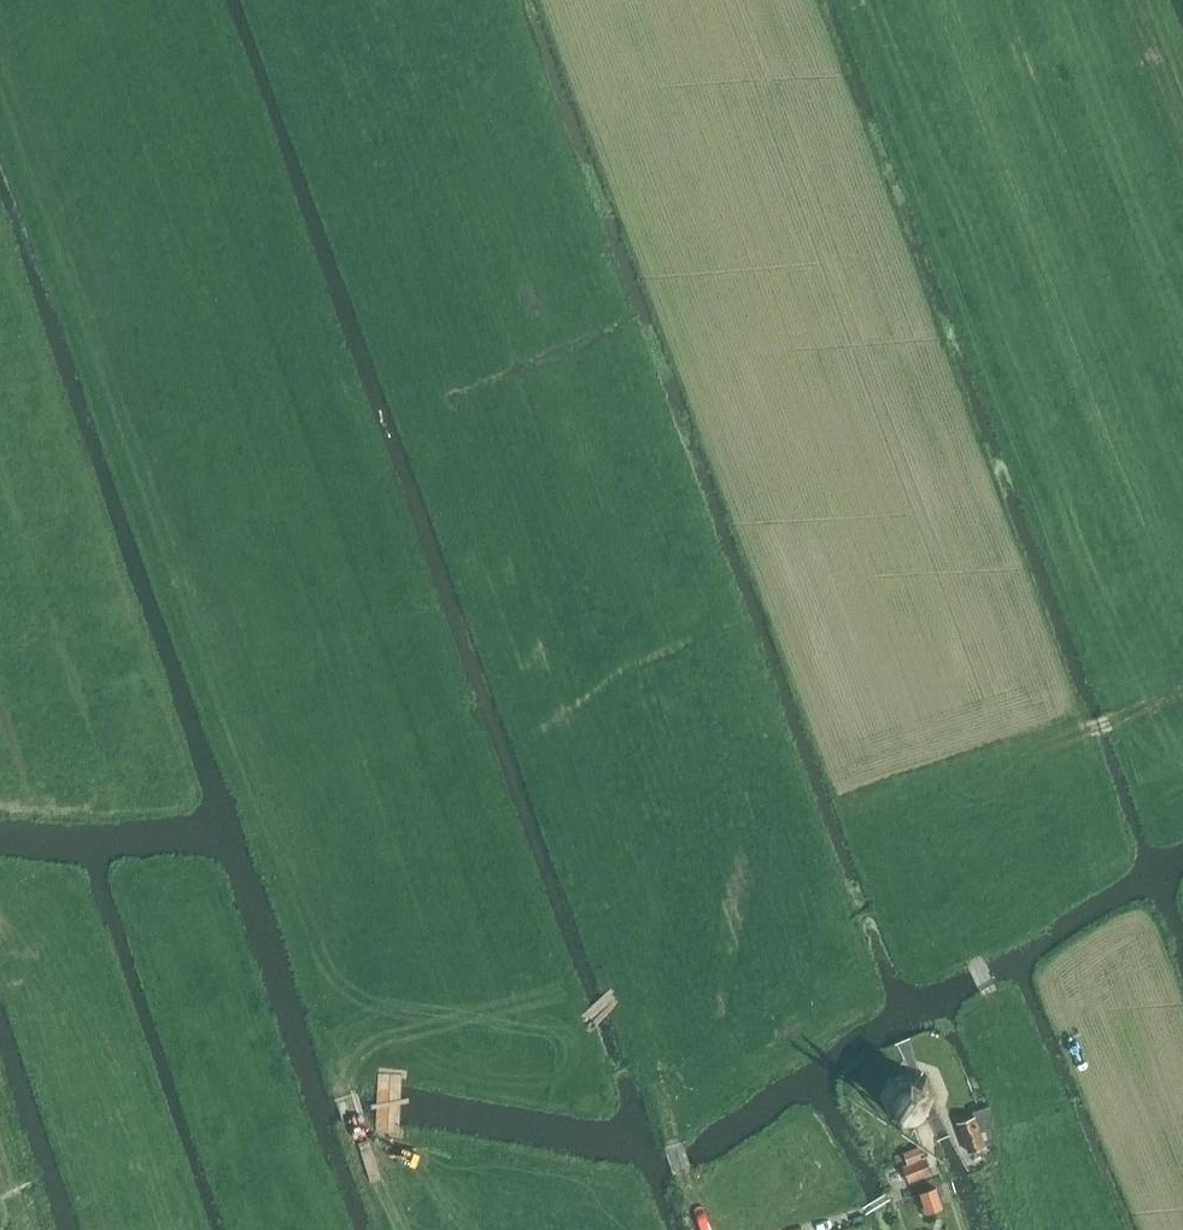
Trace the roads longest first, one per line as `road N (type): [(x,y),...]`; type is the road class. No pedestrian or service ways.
road 1 (track): [(940,1176),(805,1229)]

